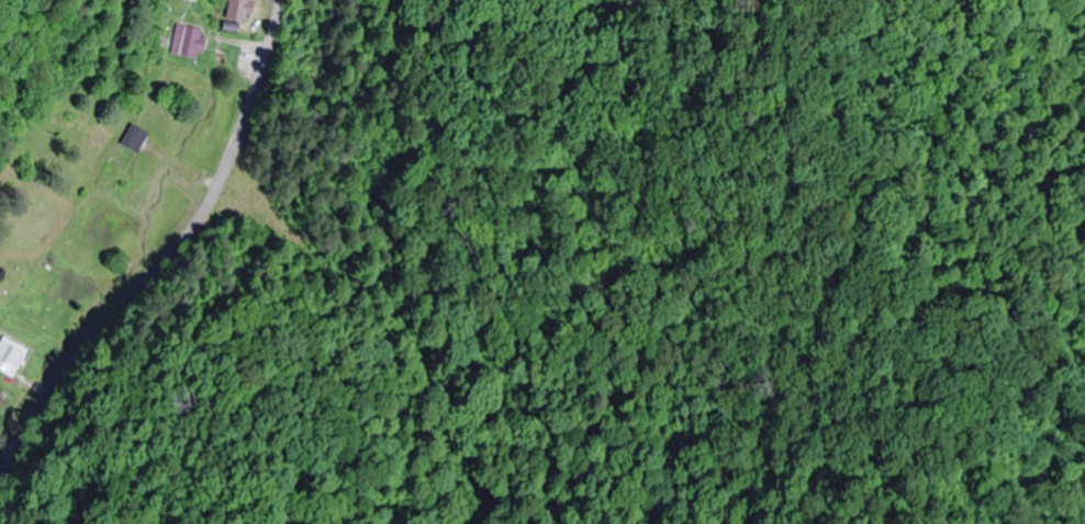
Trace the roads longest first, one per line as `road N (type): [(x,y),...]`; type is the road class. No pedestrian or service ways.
road 1 (residential): [(0,475),(80,349),(208,201),(278,0)]

